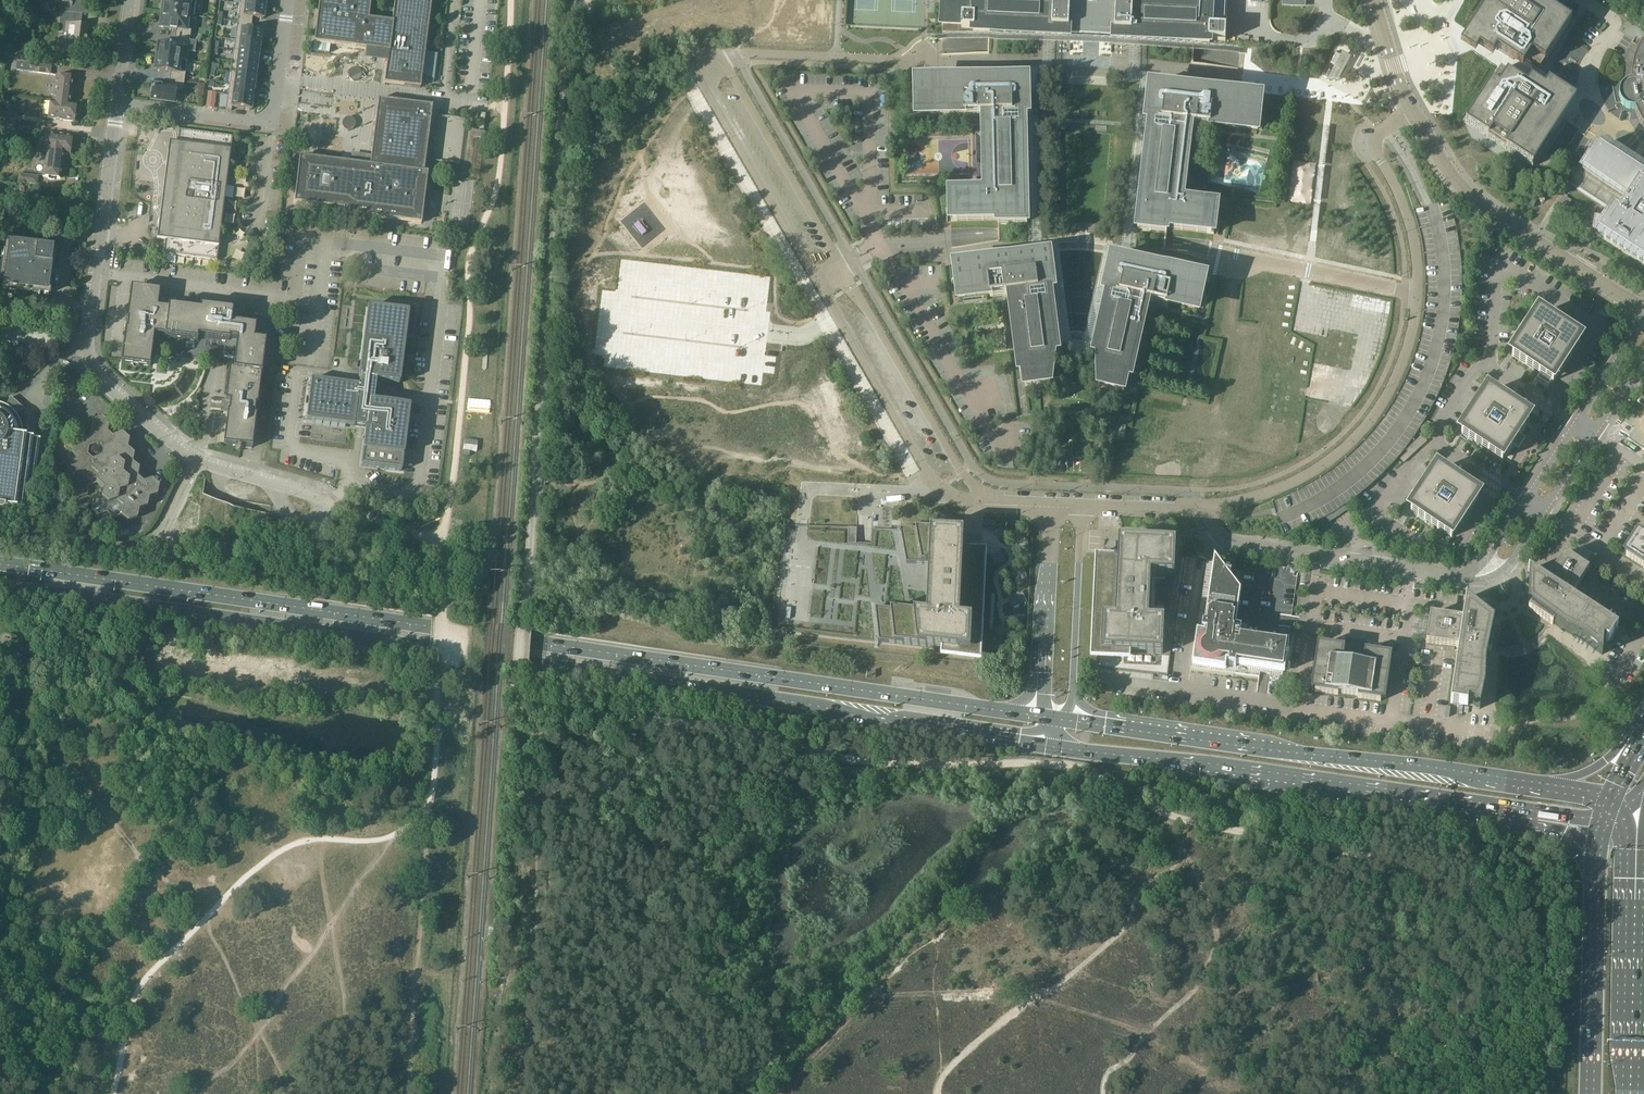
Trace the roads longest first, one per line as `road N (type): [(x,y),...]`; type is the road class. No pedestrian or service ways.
road 1 (track): [(568,17),(520,699),(751,732),(843,758),(1077,768),(1158,808),(1230,830),(1388,863),(1468,903),(1477,917),(1454,966),(1462,1018),(1433,1056),(1419,1093)]
road 2 (primary): [(0,586),(1053,746)]
road 3 (primary): [(1005,710),(0,564)]
road 4 (unclassified): [(1205,505),(1256,496),(1317,469),(1347,446),(1389,392),(1411,340),(1418,262),(1401,199),(1374,145),(1413,112)]
road 5 (residential): [(272,484),(198,460),(93,367),(88,347),(116,106)]
road 6 (primary): [(1053,746),(1525,814)]
road 7 (primary): [(1541,786),(1110,726)]
road 8 (track): [(431,800),(408,1093)]
road 9 (unclassified): [(1205,505),(1230,542),(1465,581)]
road 10 (unclassified): [(984,501),(842,266)]
road 11 (residential): [(116,106),(263,118),(275,101),(288,0)]
road 12 (unclassified): [(818,281),(931,475),(950,494)]
road 13 (unclassified): [(693,65),(818,281)]
road 14 (unclassified): [(842,266),(722,54)]
road 15 (unclassified): [(1585,268),(1465,191),(1413,112)]
road 16 (primary): [(1597,870),(1590,1093)]
road 17 (primary): [(1637,1093),(1643,871)]
road 18 (unclassified): [(1643,315),(1528,498)]
road 19 (unclassified): [(1544,512),(1643,358)]
road 20 (unclassified): [(1074,687),(1081,507)]
road 21 (unclassified): [(1052,506),(1042,674)]
road 22 (unclassified): [(1205,505),(1081,507)]

